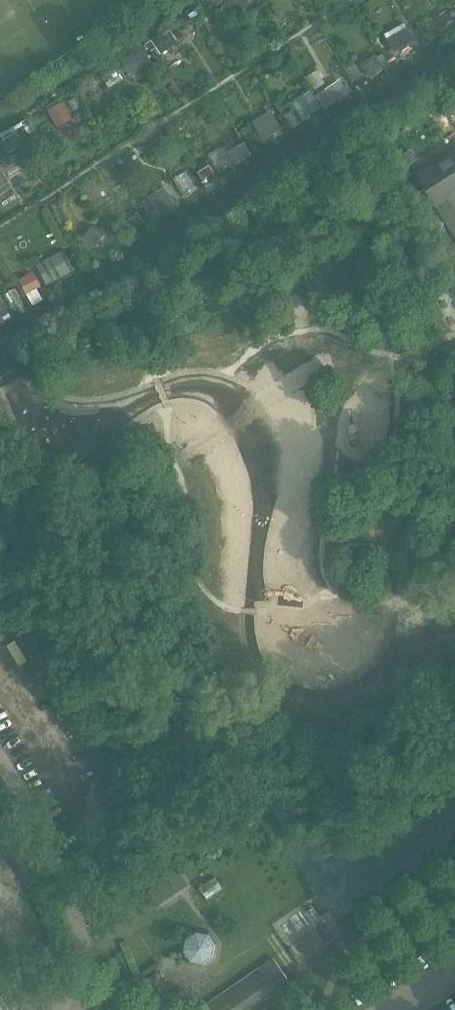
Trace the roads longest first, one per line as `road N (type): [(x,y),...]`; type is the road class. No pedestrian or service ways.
road 1 (unclassified): [(77,1009),(83,977),(73,913),(0,766)]

